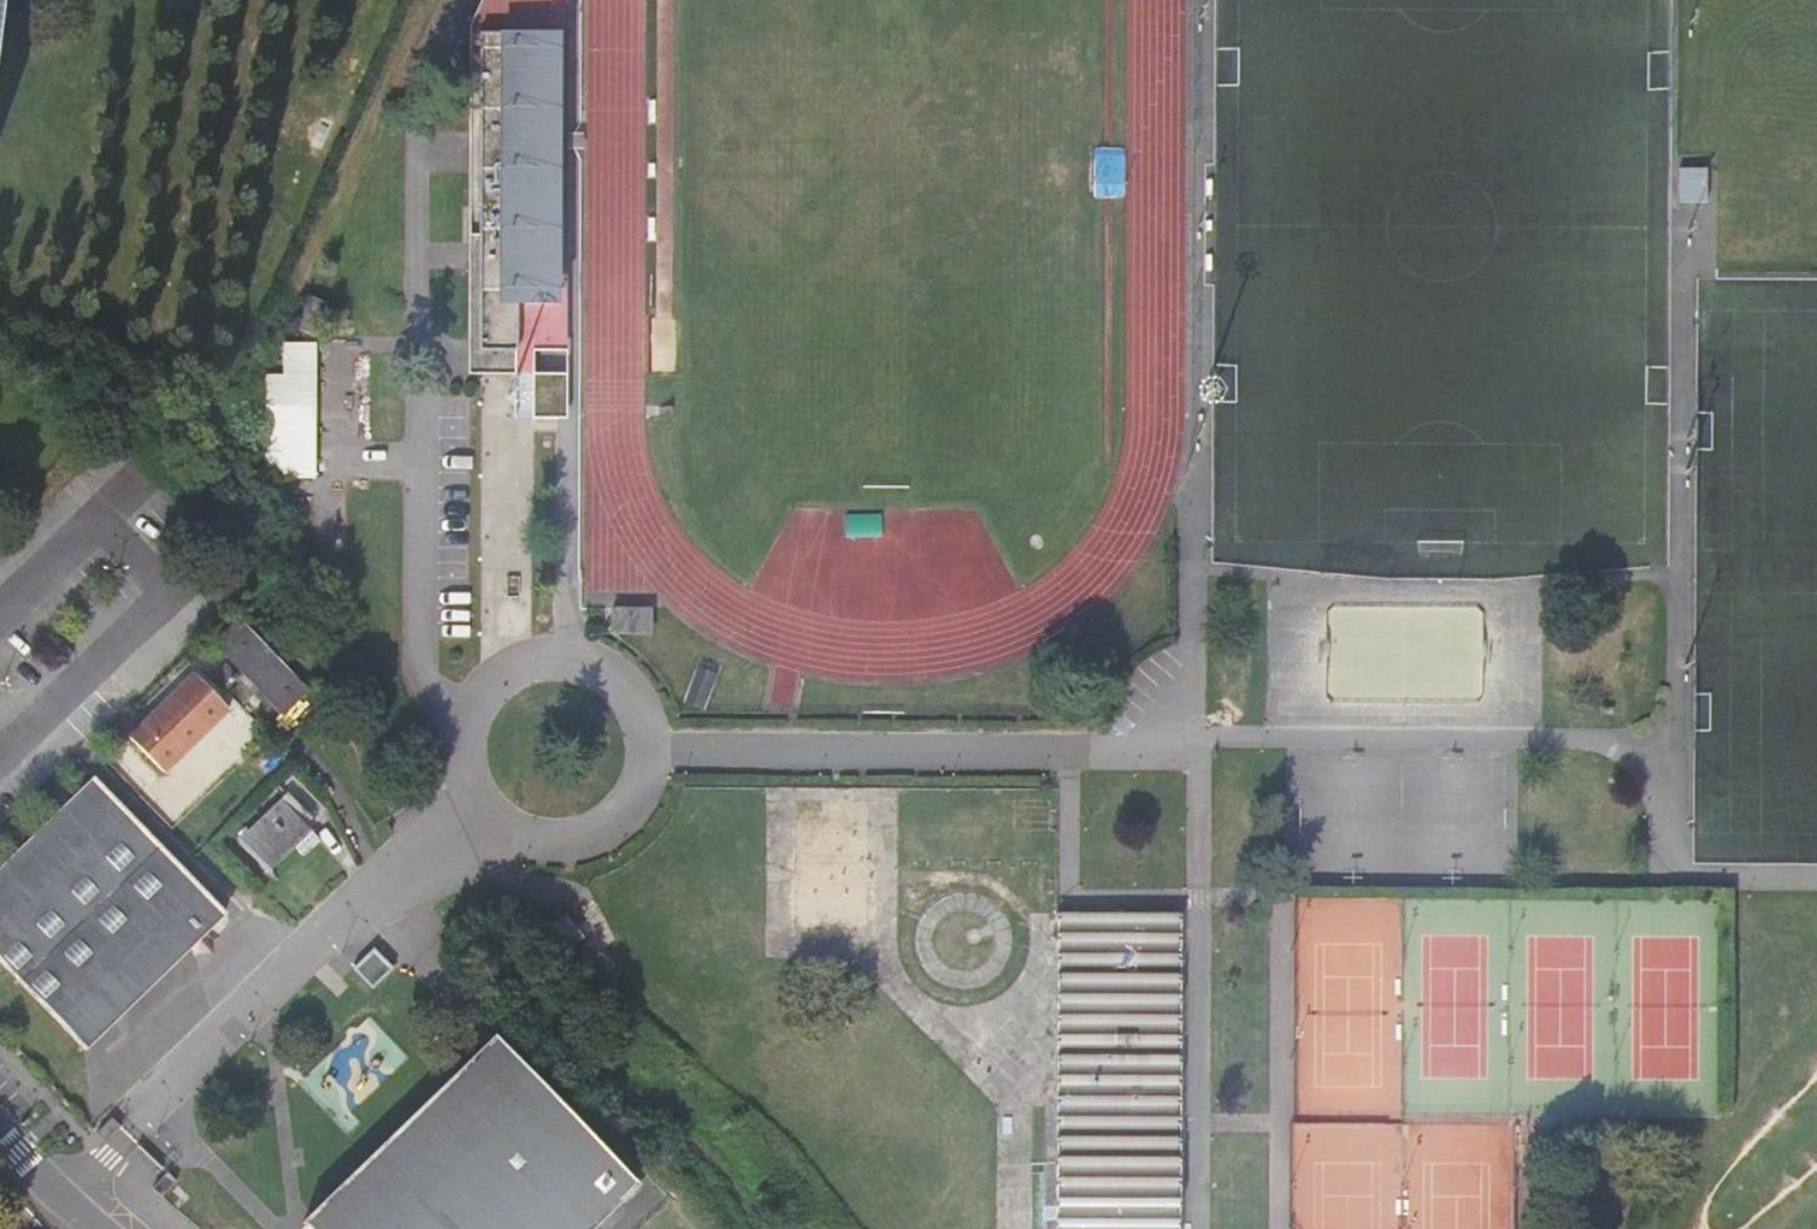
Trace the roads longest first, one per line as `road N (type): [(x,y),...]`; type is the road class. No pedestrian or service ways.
road 1 (residential): [(102,1228),(0,1127)]

